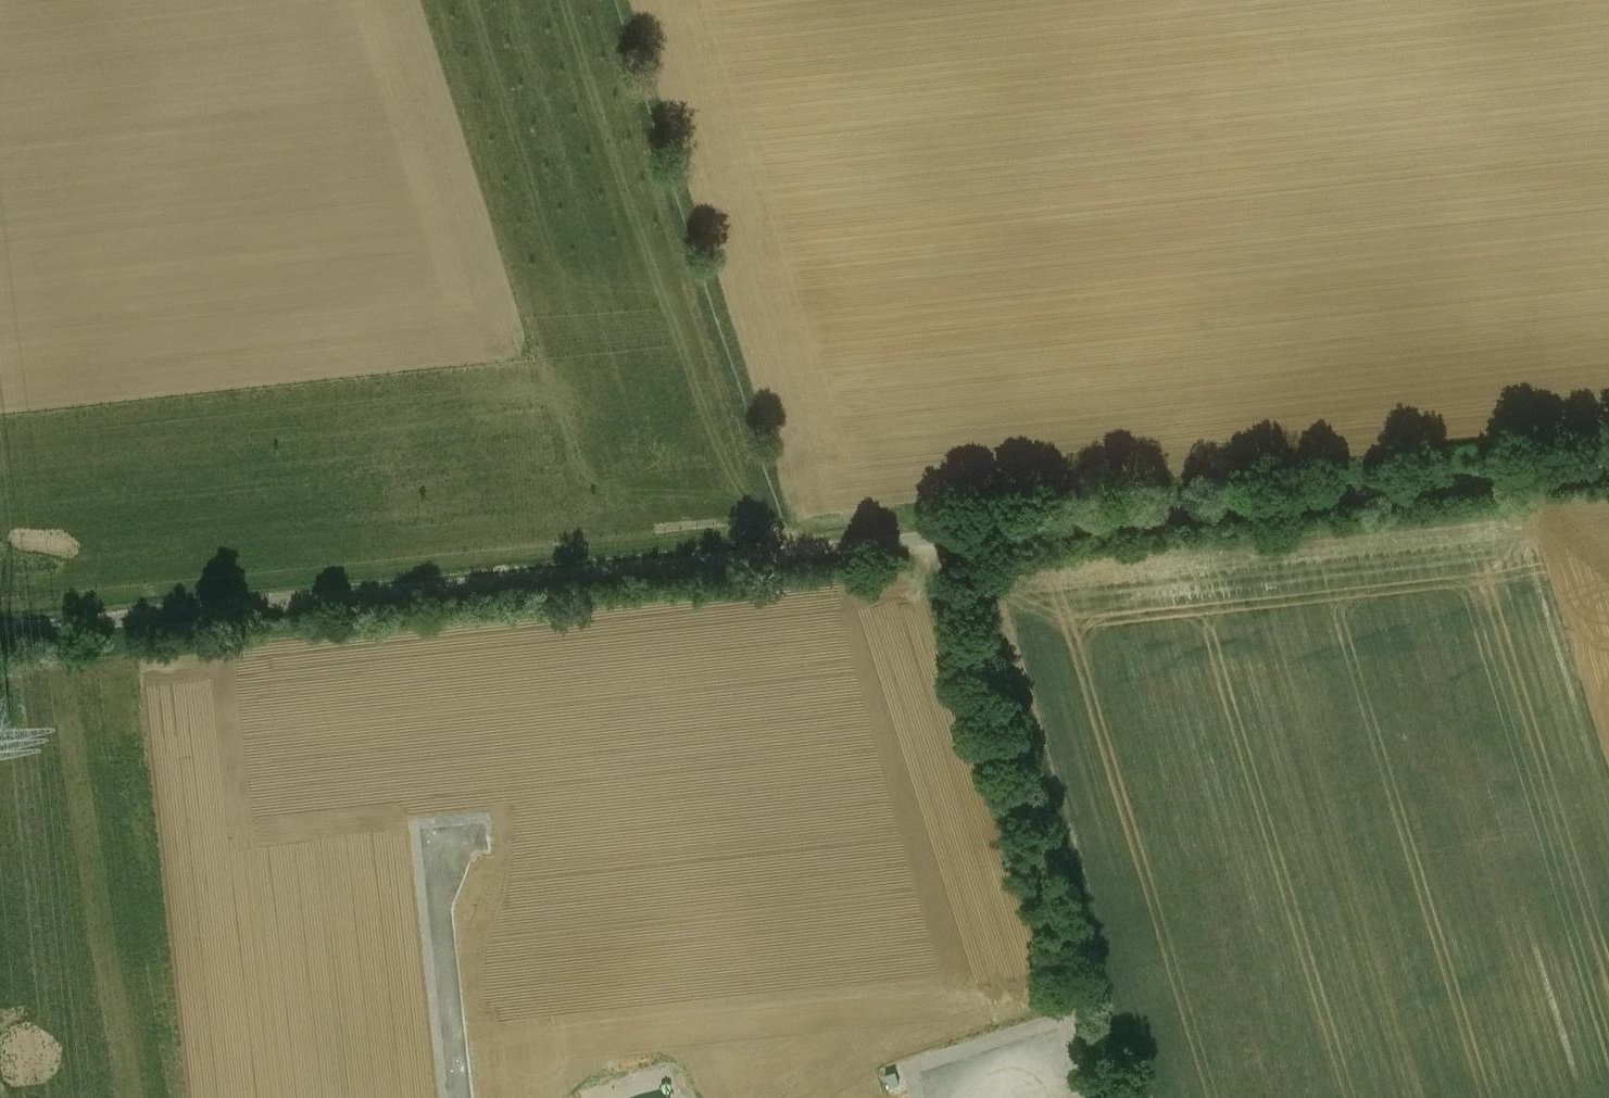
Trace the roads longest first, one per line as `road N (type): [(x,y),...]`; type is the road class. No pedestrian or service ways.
road 1 (unclassified): [(0,632),(1608,470)]
road 2 (track): [(930,540),(1108,1097)]

